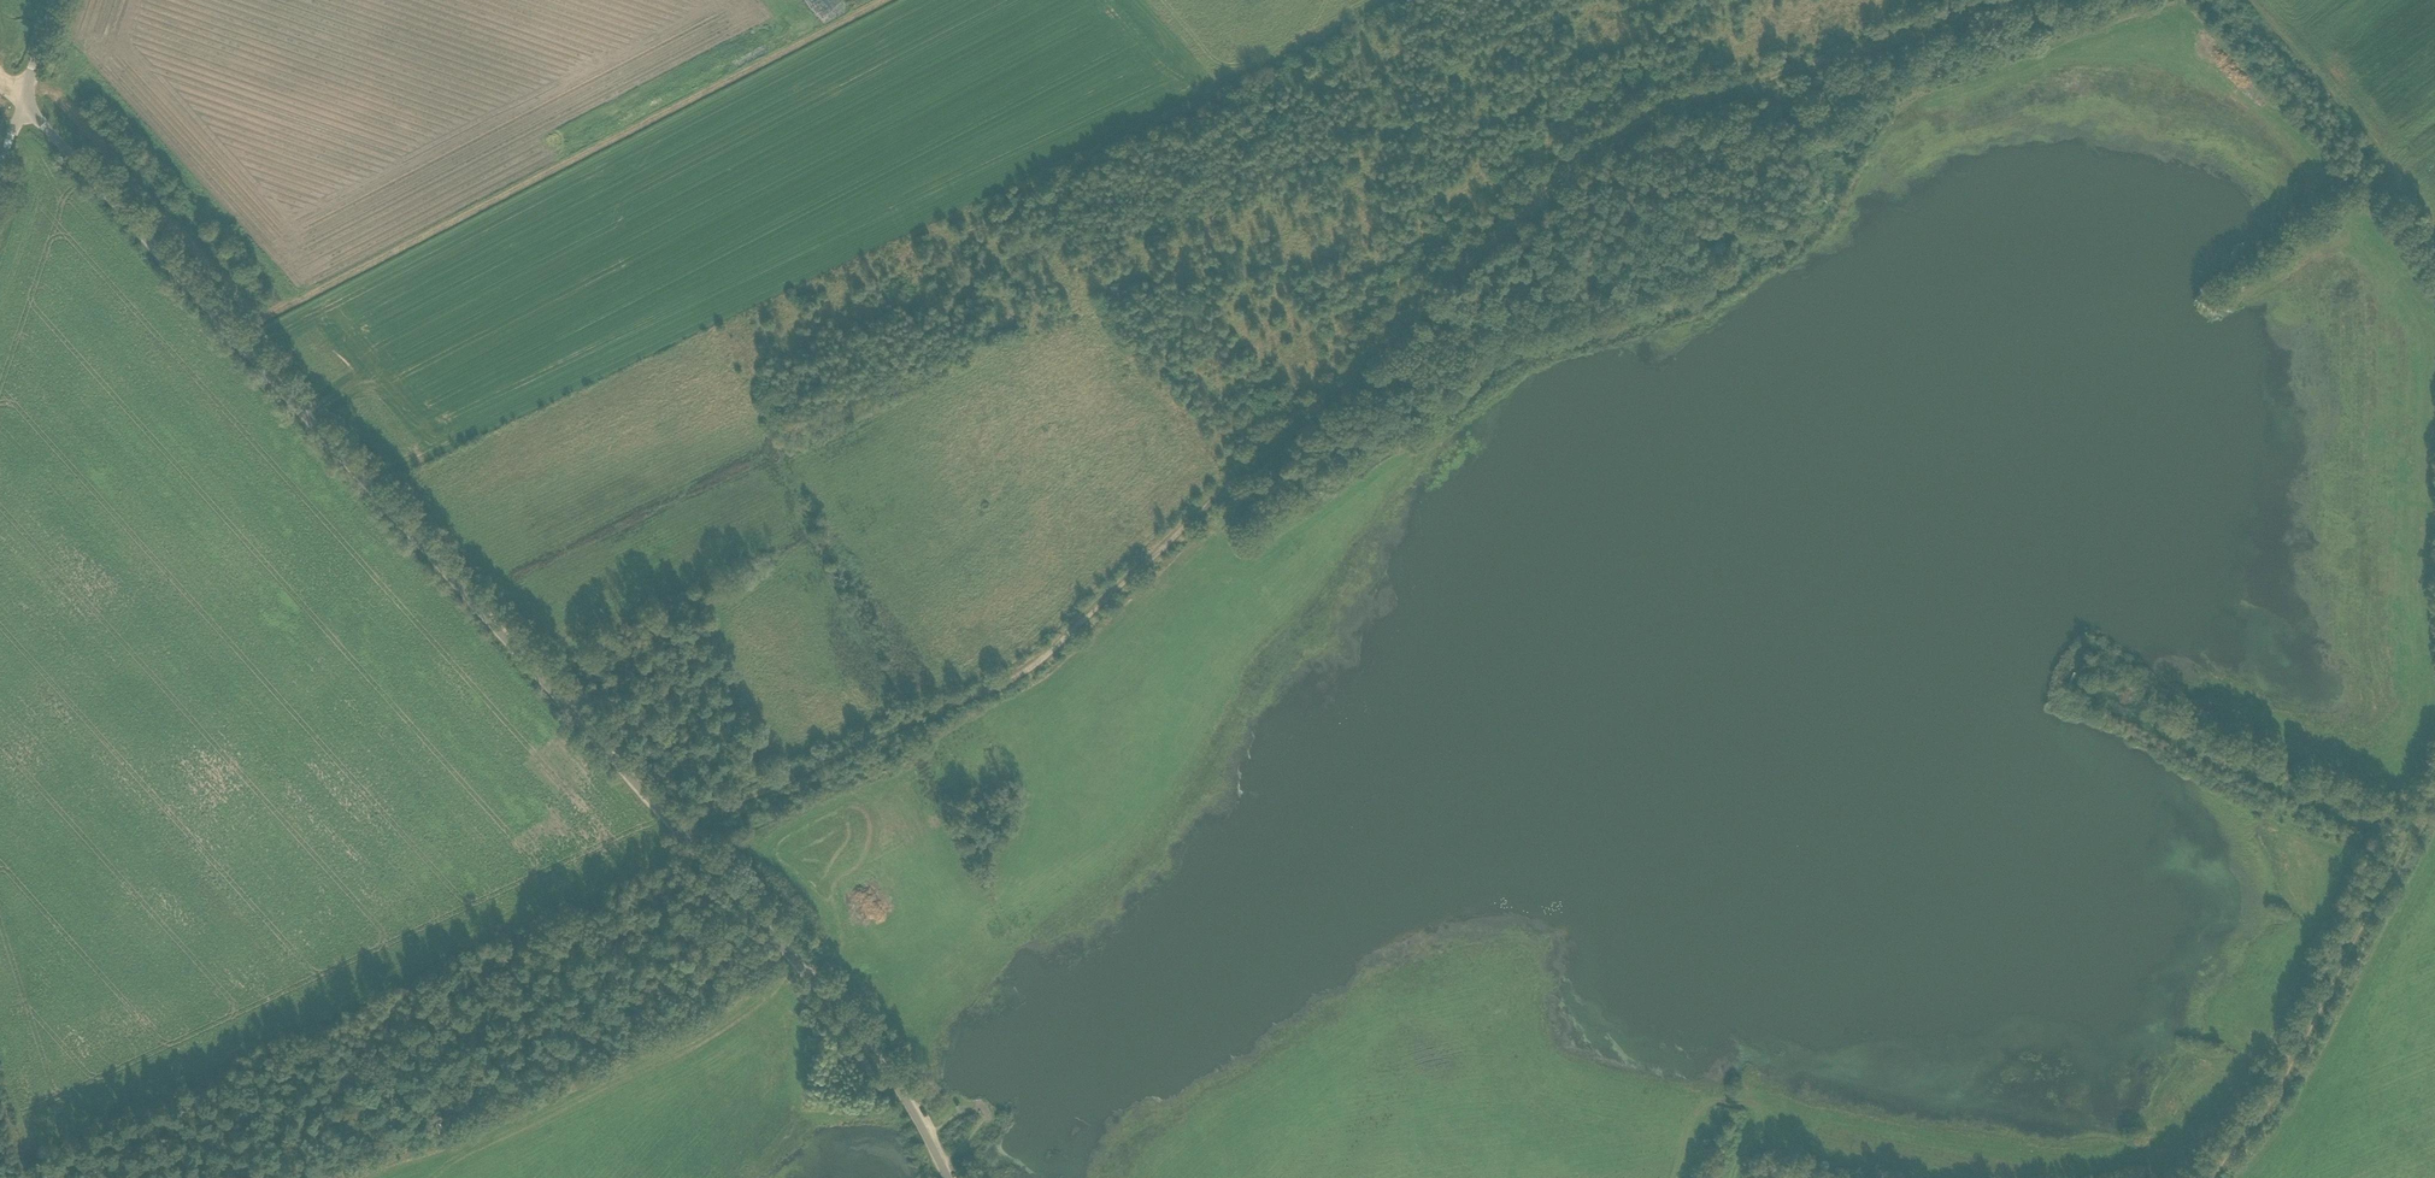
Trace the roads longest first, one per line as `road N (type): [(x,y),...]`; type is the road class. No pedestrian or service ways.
road 1 (track): [(676,828),(1019,676),(1590,148),(1673,107),(2026,0)]
road 2 (unclassified): [(950,1177),(853,1026),(20,103)]
road 3 (track): [(2246,0),(2434,218)]

